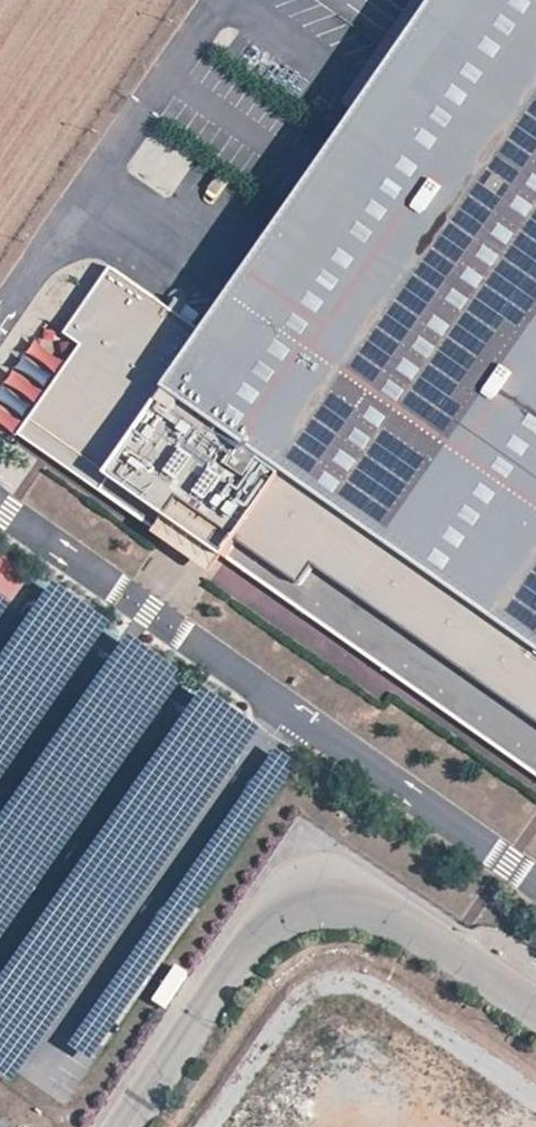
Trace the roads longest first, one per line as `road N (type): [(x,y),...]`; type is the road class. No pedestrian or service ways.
road 1 (unclassified): [(128,1126),(257,937),(301,903),(371,906),(535,1007)]

